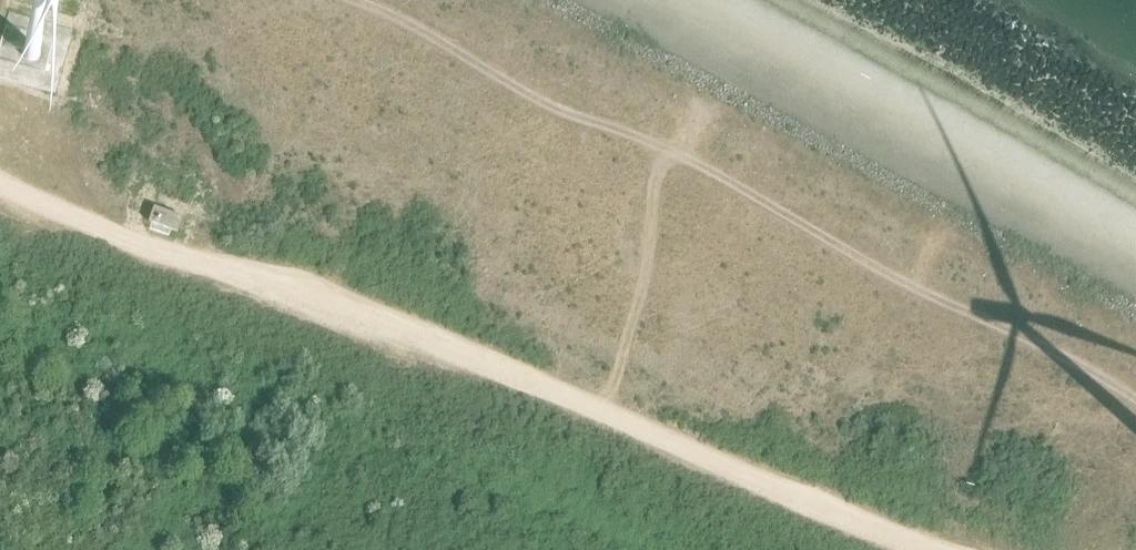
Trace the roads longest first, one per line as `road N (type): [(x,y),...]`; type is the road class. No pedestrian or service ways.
road 1 (track): [(0,173),(306,305),(925,549)]
road 2 (track): [(1135,395),(399,0)]

